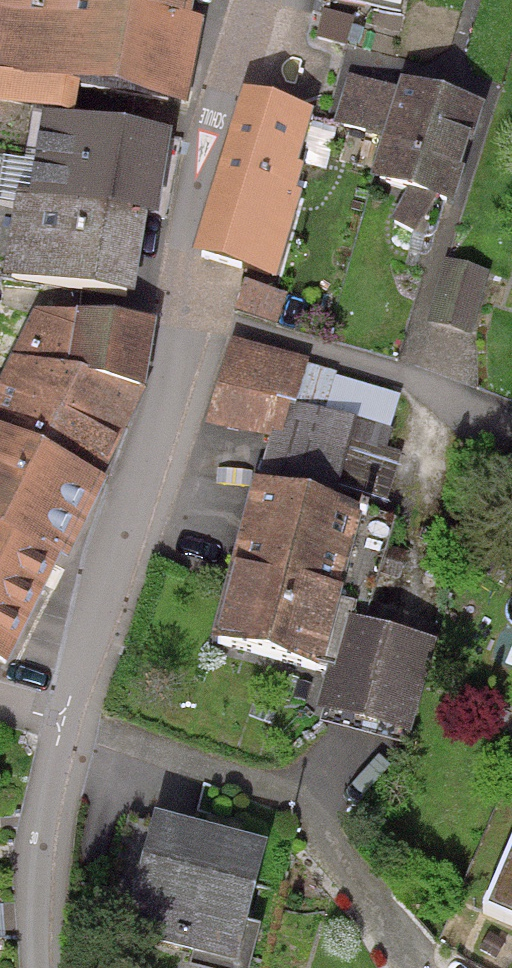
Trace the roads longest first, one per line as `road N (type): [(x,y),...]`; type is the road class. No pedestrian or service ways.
road 1 (residential): [(62,720),(150,429),(198,177),(250,0)]
road 2 (residential): [(415,967),(286,797),(62,720)]
road 3 (residential): [(34,967),(34,857),(62,720)]

